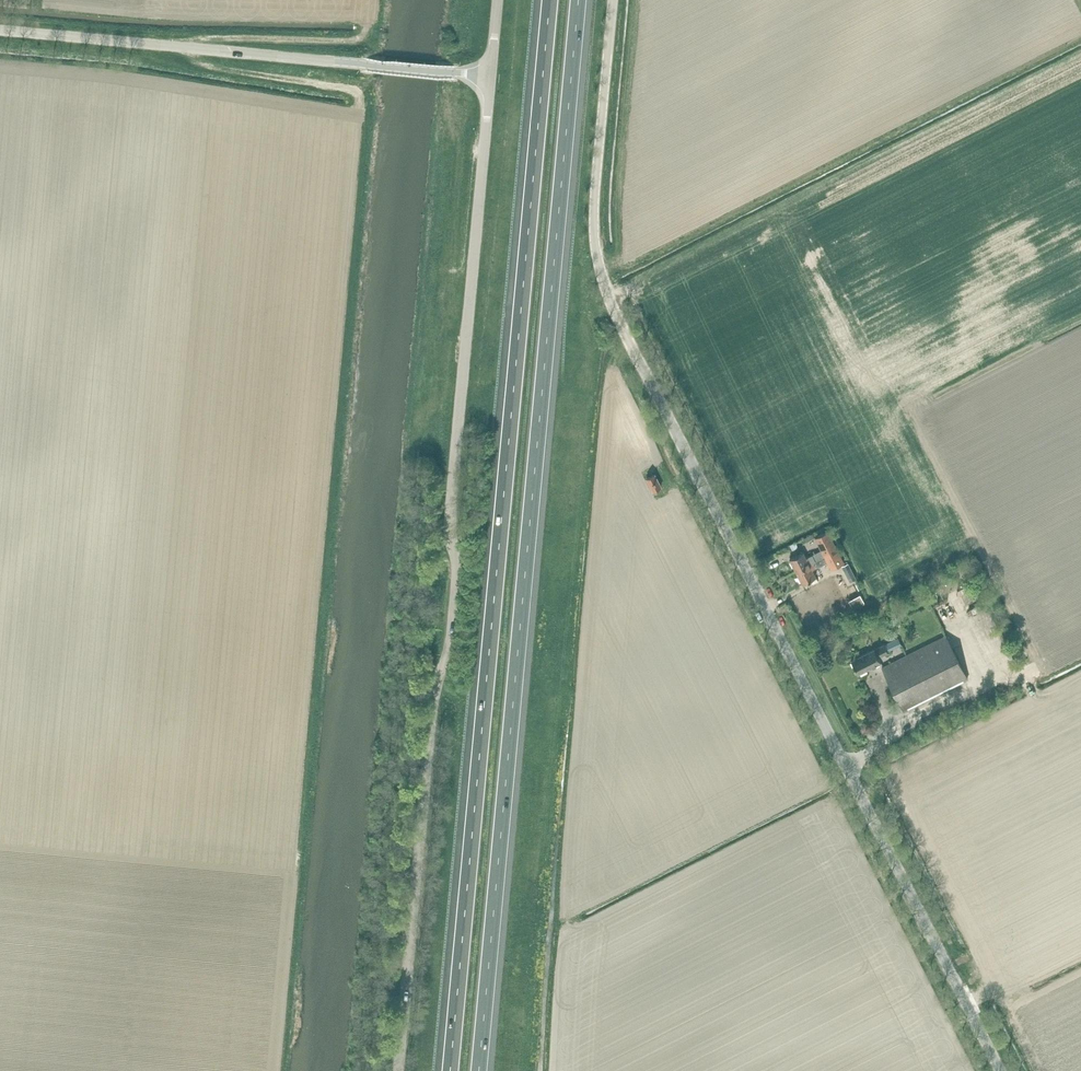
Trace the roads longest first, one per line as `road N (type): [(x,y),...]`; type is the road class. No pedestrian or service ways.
road 1 (unclassified): [(1000,1070),(602,281),(595,188),(613,0)]
road 2 (motorway): [(479,1070),(579,0)]
road 3 (motorway): [(550,0),(451,1070)]
road 4 (unclassified): [(397,1070),(431,691),(450,651),(460,560),(450,517),(488,78)]
road 5 (unclassified): [(488,78),(0,32)]

